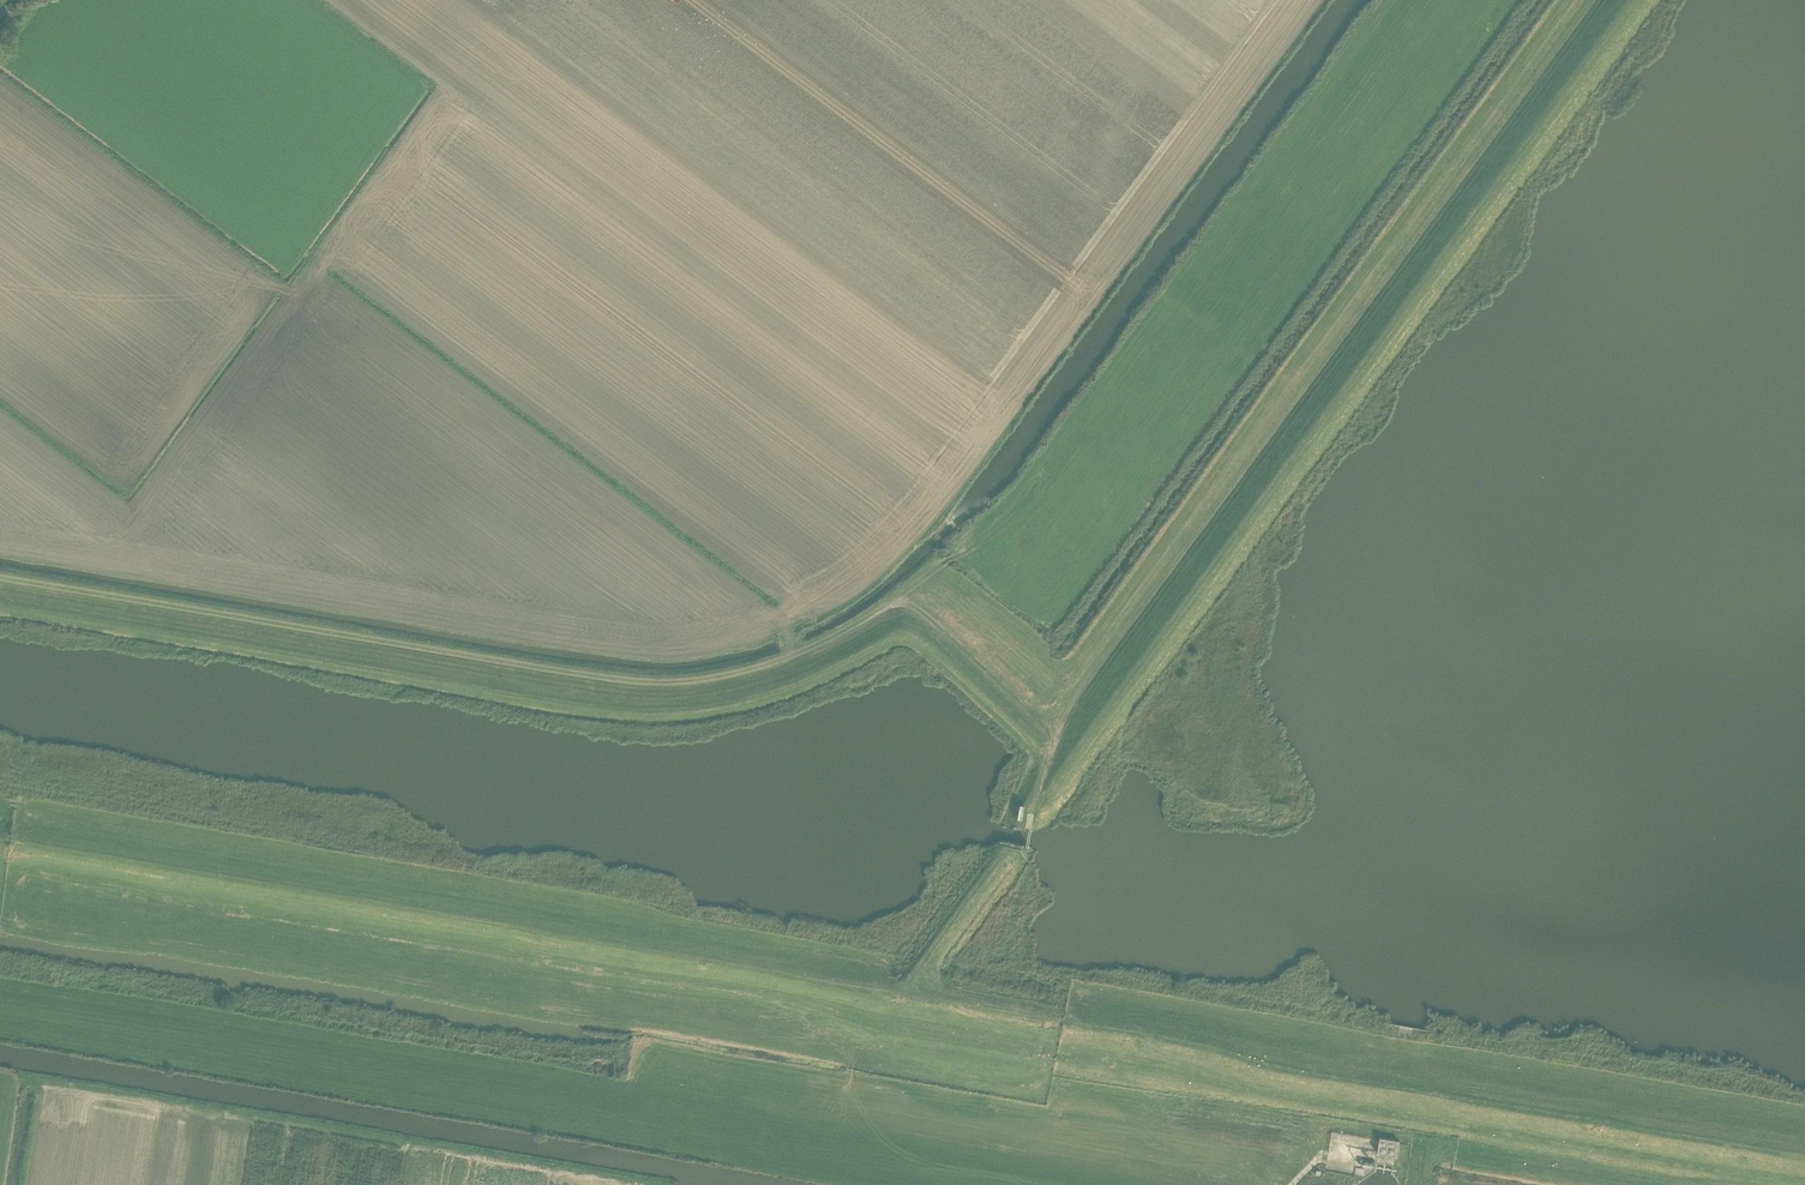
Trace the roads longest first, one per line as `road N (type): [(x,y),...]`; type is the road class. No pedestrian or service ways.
road 1 (track): [(1033,807),(1051,752),(1048,729),(901,601),(771,662),(647,682),(0,578)]

